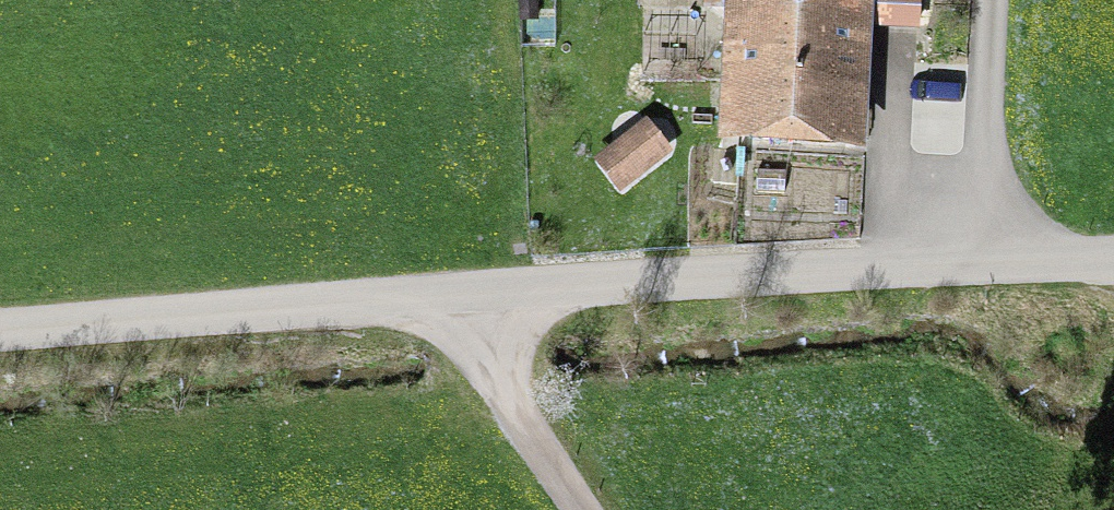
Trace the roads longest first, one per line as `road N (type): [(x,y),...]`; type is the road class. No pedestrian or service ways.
road 1 (unclassified): [(993,261),(0,331)]
road 2 (unclassified): [(993,261),(995,0)]
road 3 (track): [(580,509),(435,297)]
road 4 (unclassified): [(1113,257),(993,261)]

